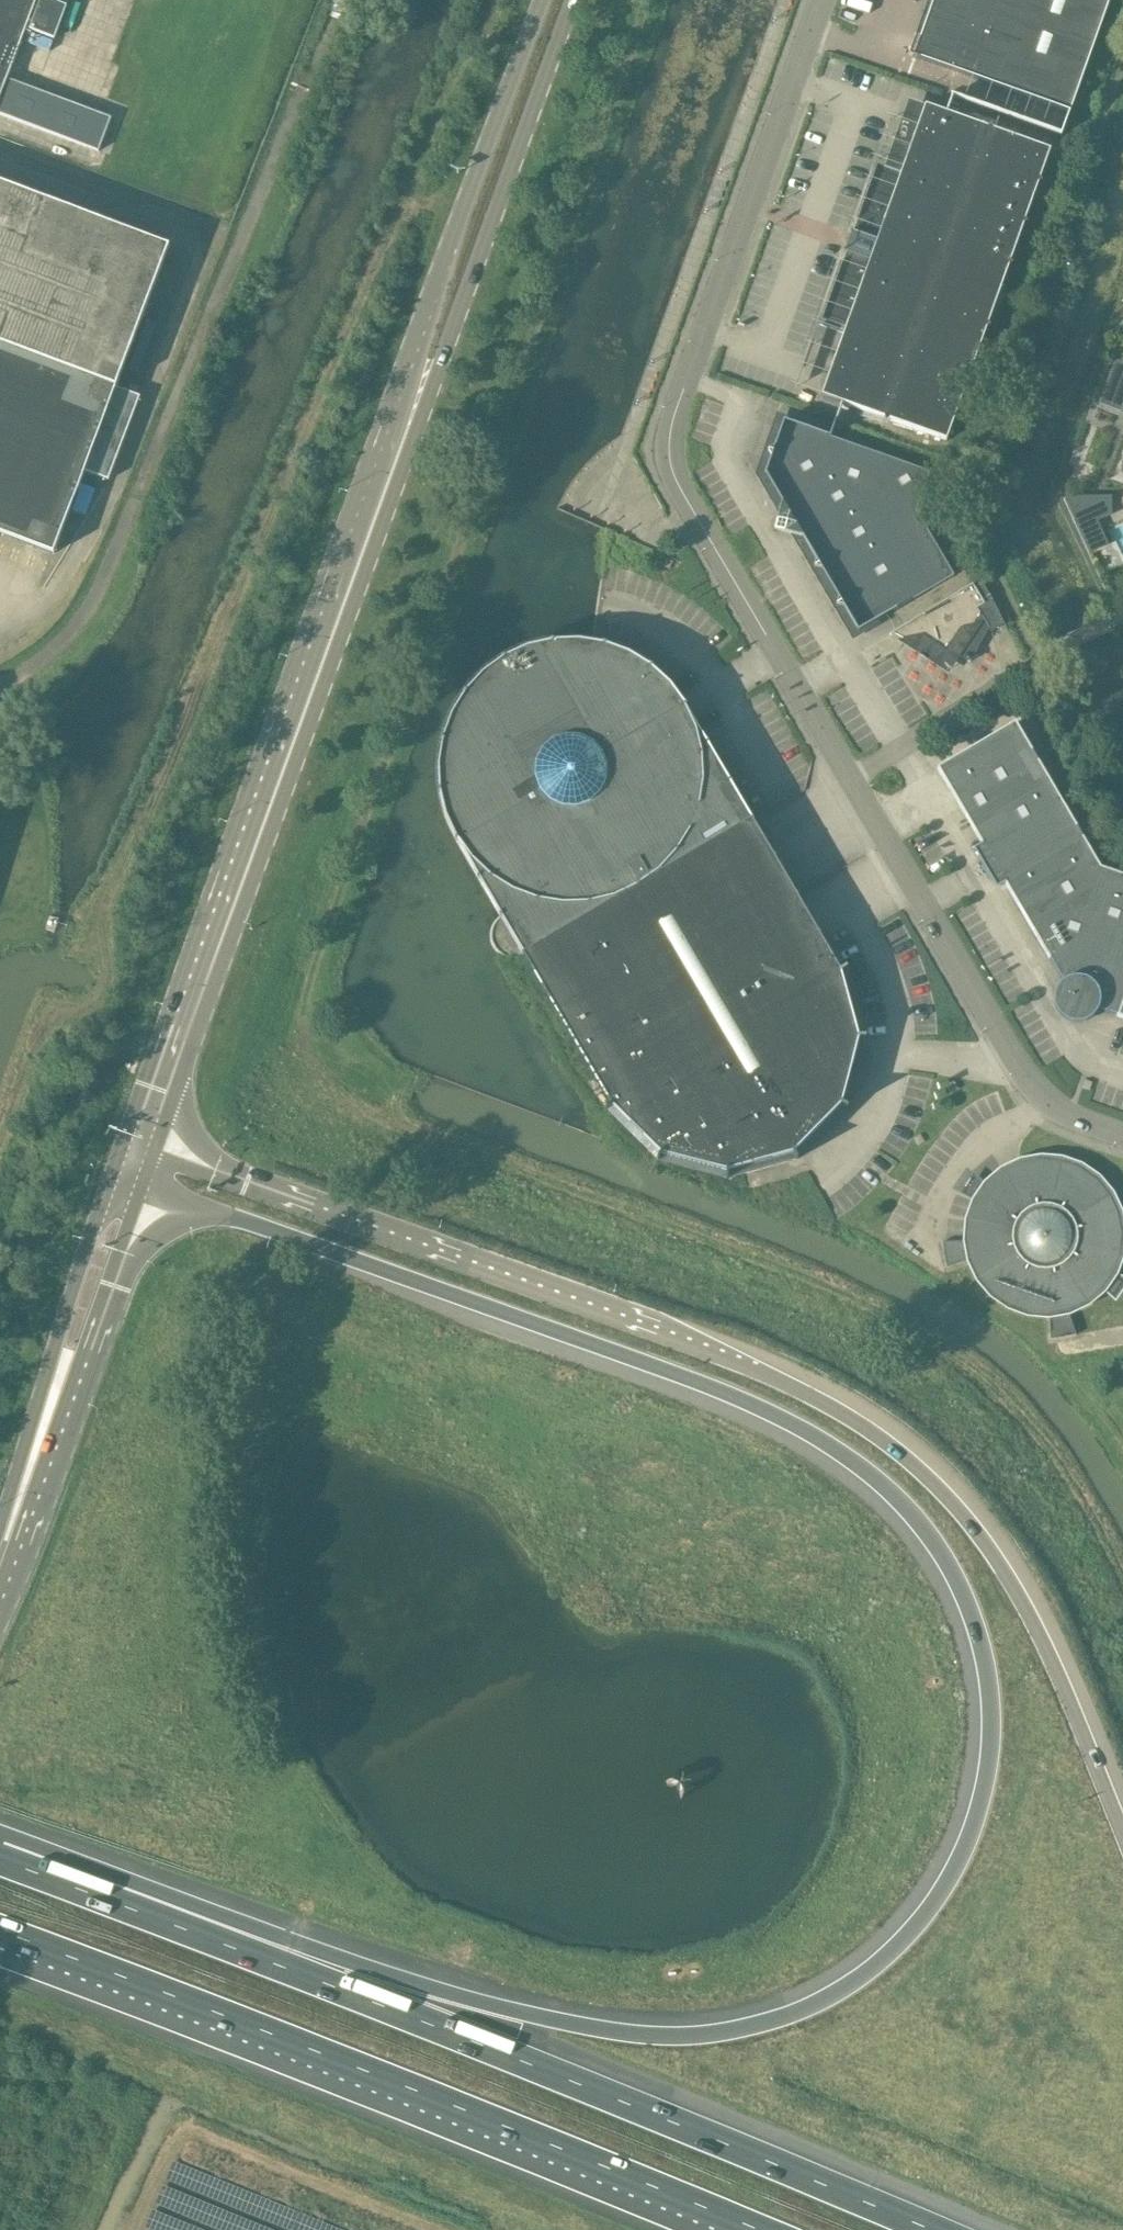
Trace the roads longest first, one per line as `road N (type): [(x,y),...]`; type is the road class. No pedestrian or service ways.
road 1 (motorway): [(127,1182),(707,1386),(850,1457),(903,1500),(963,1590),(986,1648),(992,1760),(962,1868),(899,1952),(821,2006),(769,2025),(673,2040),(613,2035),(462,1998),(205,1910),(0,1854)]
road 2 (unclassified): [(822,0),(672,421),(674,473),(1034,1088),(1064,1114),(1122,1136)]
road 3 (motorway): [(1122,1831),(1019,1596),(962,1512),(880,1438),(772,1377),(138,1152)]
road 4 (motorway): [(929,2229),(0,1858)]
road 5 (motorway): [(0,1933),(755,2229)]
road 6 (secondary): [(387,458),(138,1152)]
road 7 (secondary): [(387,458),(441,360),(574,0)]
road 8 (secondary): [(547,0),(416,352),(387,458)]
road 9 (primary): [(0,1553),(127,1182)]

